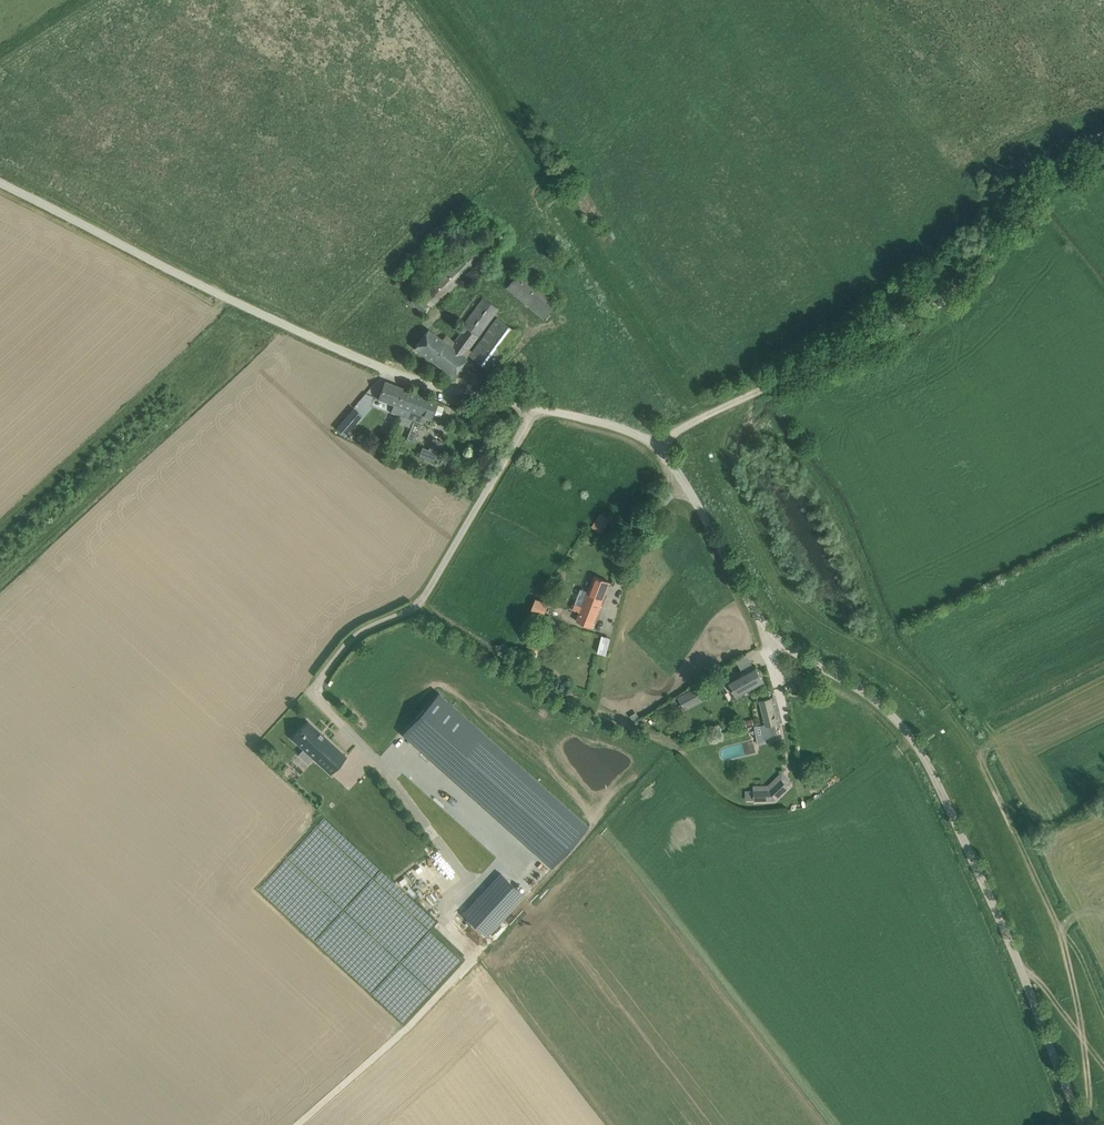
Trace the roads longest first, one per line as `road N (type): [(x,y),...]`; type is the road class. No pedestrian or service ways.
road 1 (unclassified): [(1083,1124),(916,745),(877,702),(773,636),(654,443),(386,369),(0,182)]
road 2 (track): [(1103,134),(1061,157),(997,244),(939,303),(654,443)]
road 3 (track): [(980,754),(941,697),(826,623),(783,578),(724,445),(751,394)]
road 4 (track): [(1086,1124),(1086,1063),(1062,937),(980,754),(989,737),(984,720)]
road 5 (track): [(1103,1068),(1019,965)]

